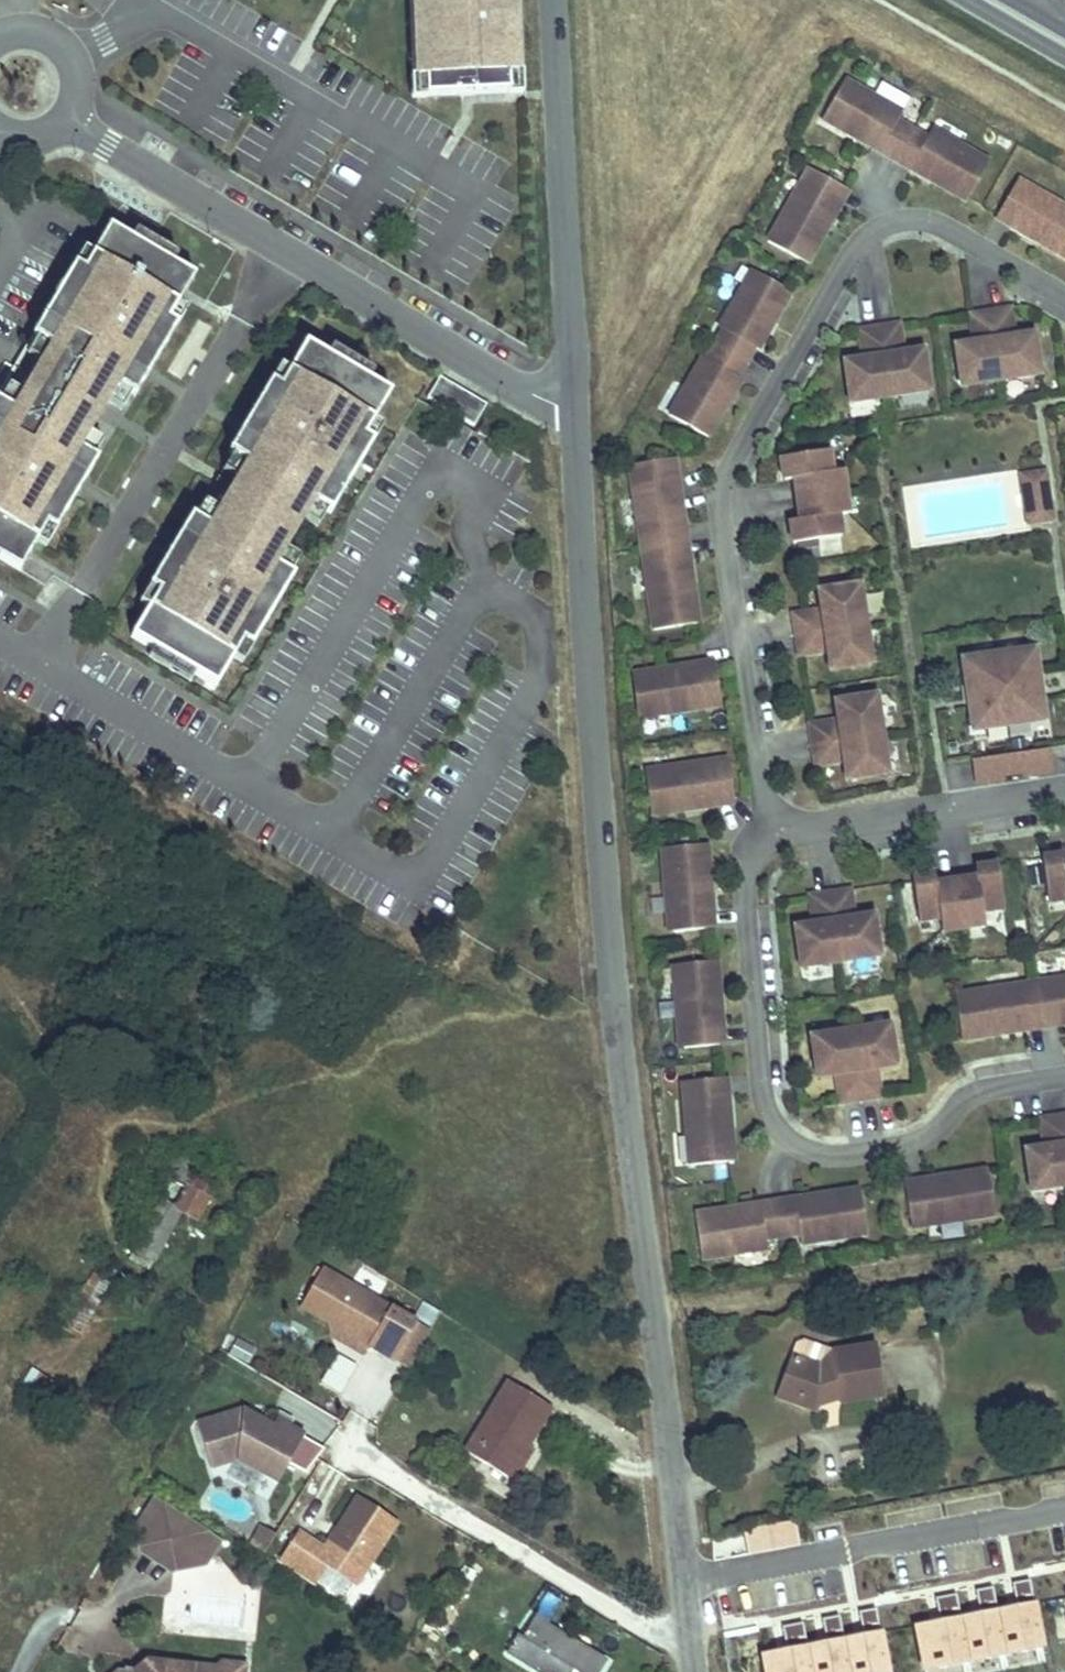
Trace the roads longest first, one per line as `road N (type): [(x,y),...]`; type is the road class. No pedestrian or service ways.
road 1 (tertiary): [(573,402),(618,1004),(696,1671)]
road 2 (residential): [(1064,295),(946,227),(915,218),(882,226),(860,243),(719,488),(767,830)]
road 3 (residential): [(767,830),(747,862),(770,1109),(783,1140),(810,1150),(901,1146),(945,1127),(967,1097),(999,1081),(1064,1075)]
road 4 (residential): [(70,118),(515,386),(573,402)]
road 5 (tertiary): [(557,0),(573,402)]
road 6 (residential): [(767,830),(1064,784)]
road 7 (residential): [(70,118),(78,71),(66,50),(46,37),(0,42)]

